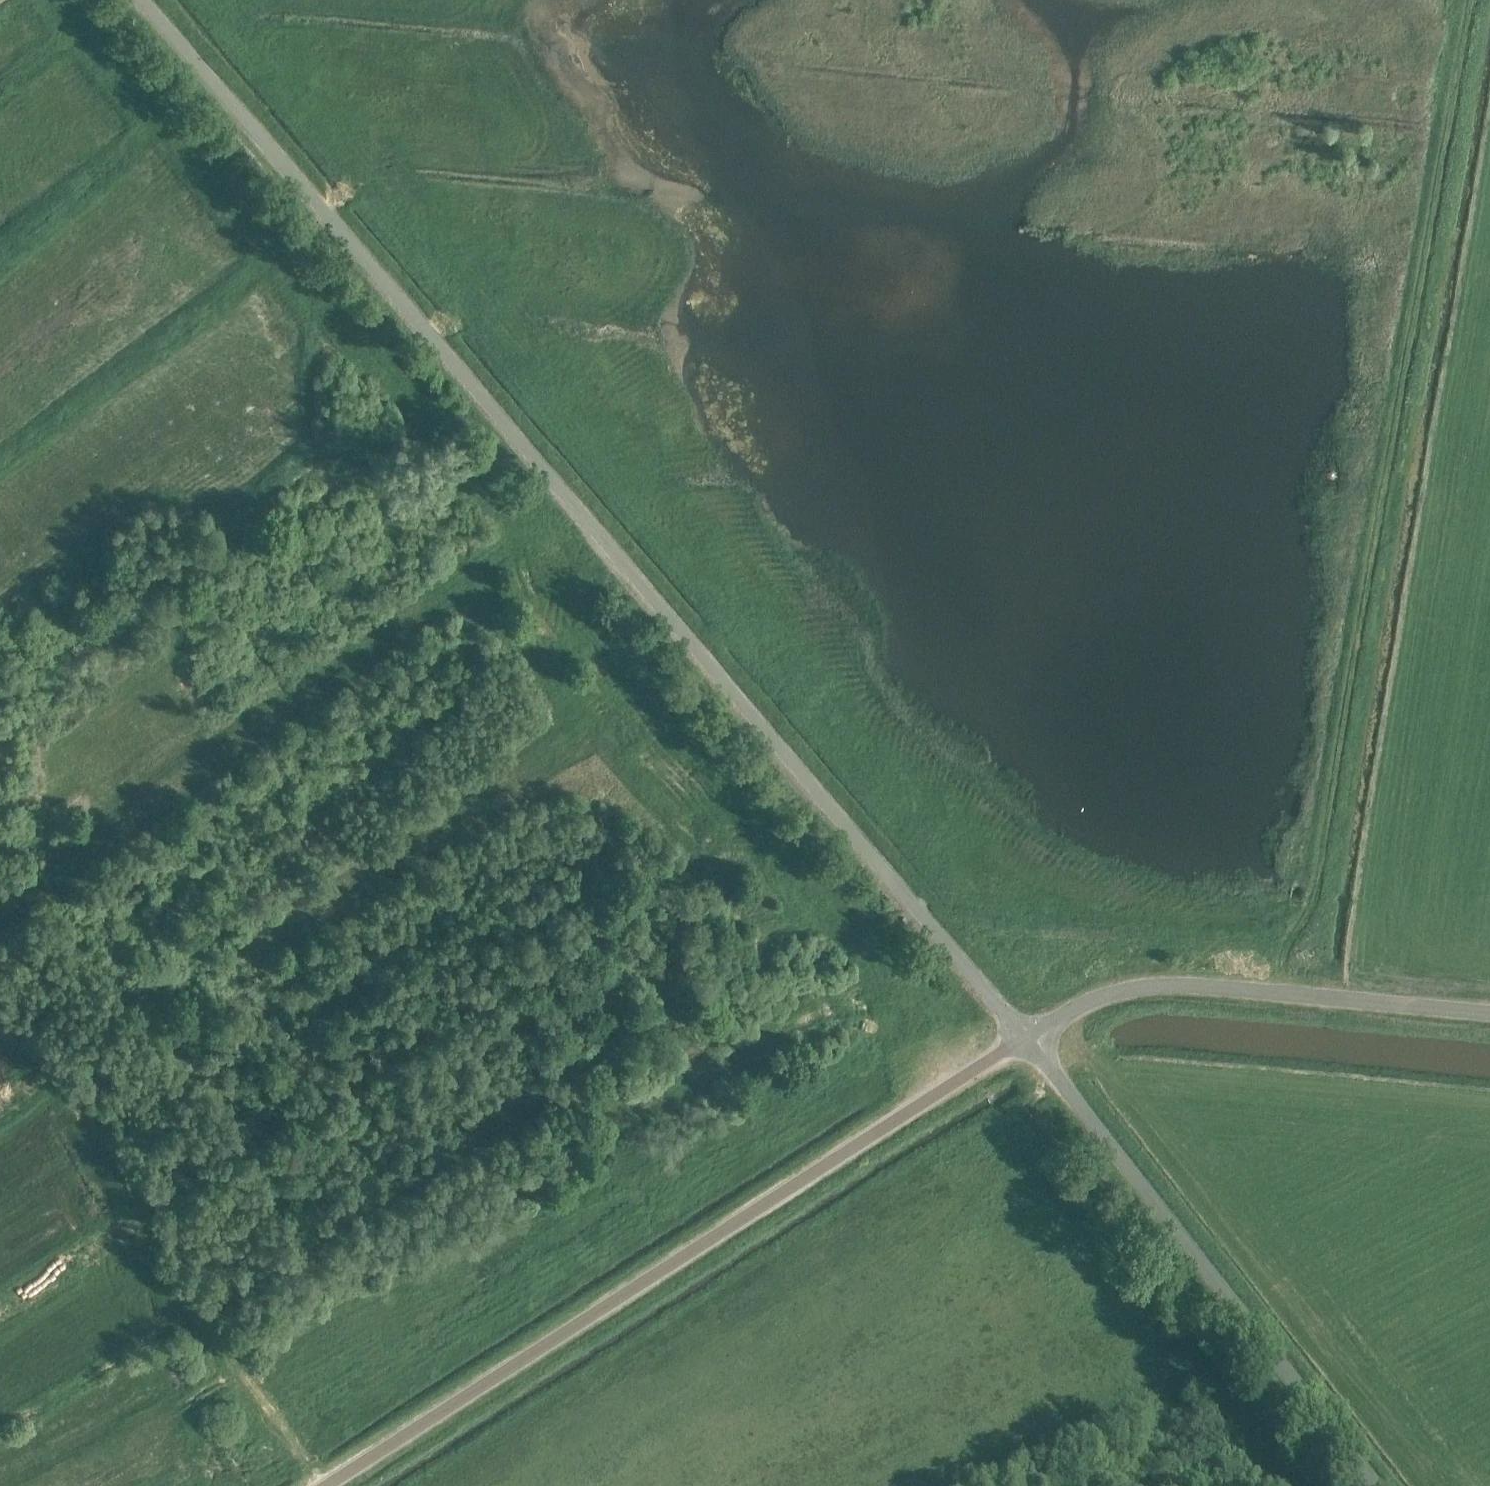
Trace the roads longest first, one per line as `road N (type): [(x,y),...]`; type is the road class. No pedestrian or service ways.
road 1 (unclassified): [(1026,1040),(141,0)]
road 2 (unclassified): [(328,1485),(1026,1040)]
road 3 (unclassified): [(1376,1485),(1026,1040)]
road 4 (unclassified): [(1489,1014),(1187,985),(1116,994),(1026,1040)]

